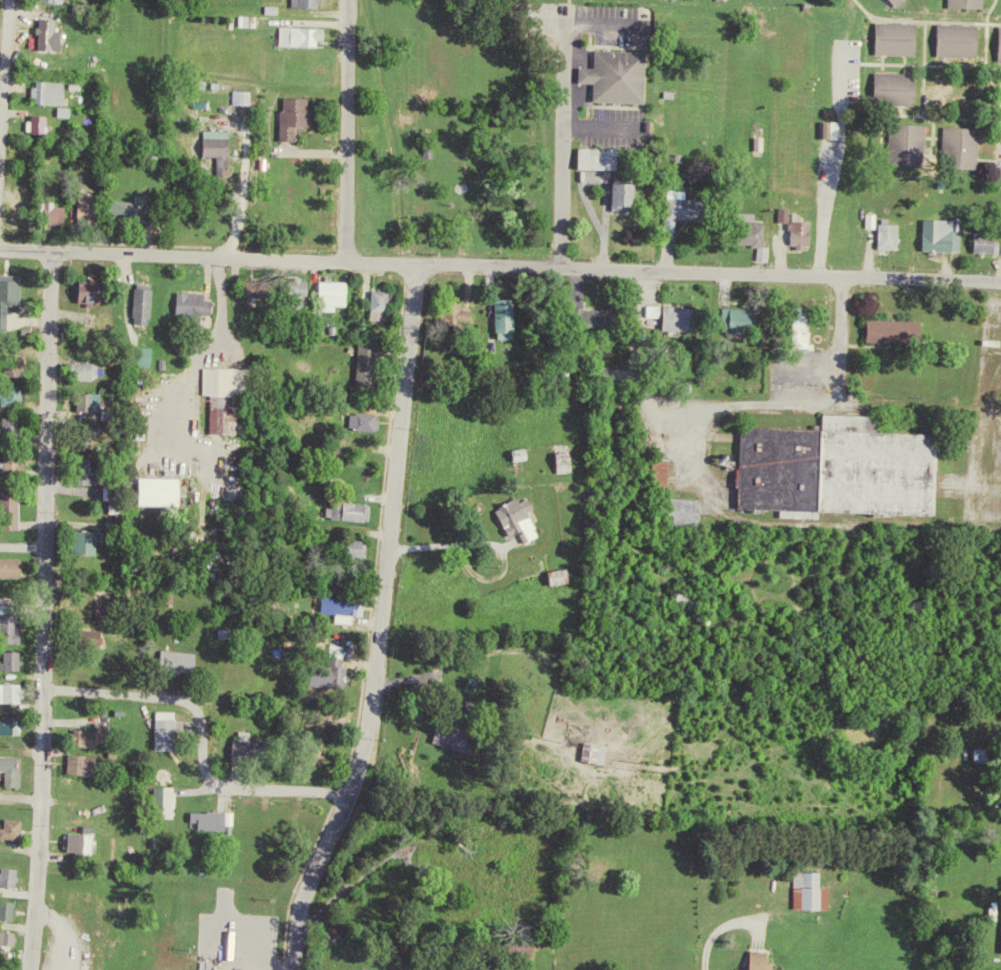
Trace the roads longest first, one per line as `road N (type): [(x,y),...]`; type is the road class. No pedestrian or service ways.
road 1 (residential): [(1000,282),(0,247)]
road 2 (residential): [(293,969),(300,909),(348,797),(368,722),(417,262)]
road 3 (residential): [(30,969),(42,808),(51,249)]
road 4 (residential): [(44,689),(185,703),(197,717),(212,780),(242,791),(348,797)]
road 5 (residential): [(346,259),(348,0)]

